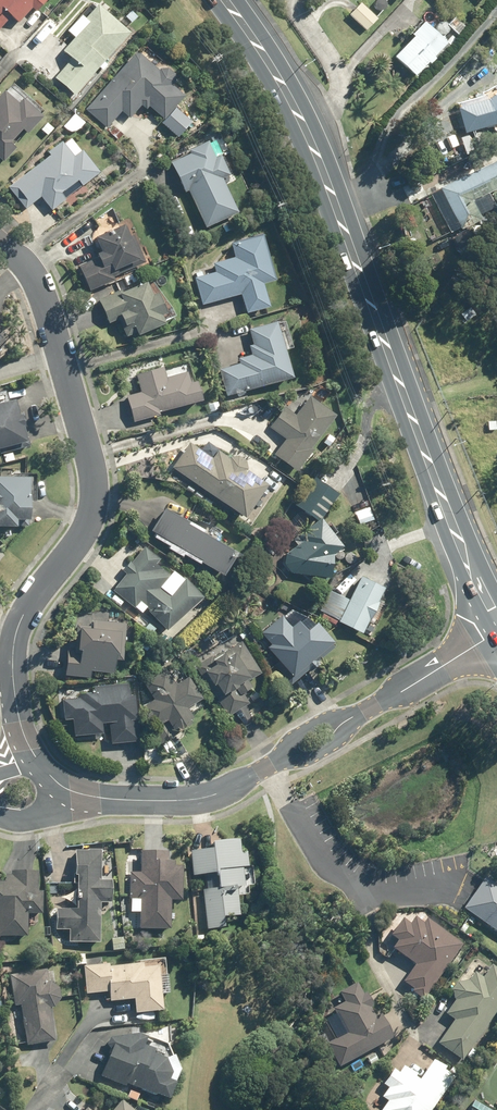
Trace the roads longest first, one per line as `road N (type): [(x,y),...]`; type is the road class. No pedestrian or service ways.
road 1 (primary): [(229,0),(313,145),(464,555),(496,618)]
road 2 (residential): [(0,239),(45,304),(95,495),(90,522),(14,634),(14,693),(35,757)]
road 3 (residential): [(265,768),(195,799),(88,796),(53,781)]
road 4 (residential): [(496,633),(374,708)]
road 5 (residential): [(265,768),(309,728),(374,708)]
road 6 (residential): [(374,708),(326,750),(265,768)]

